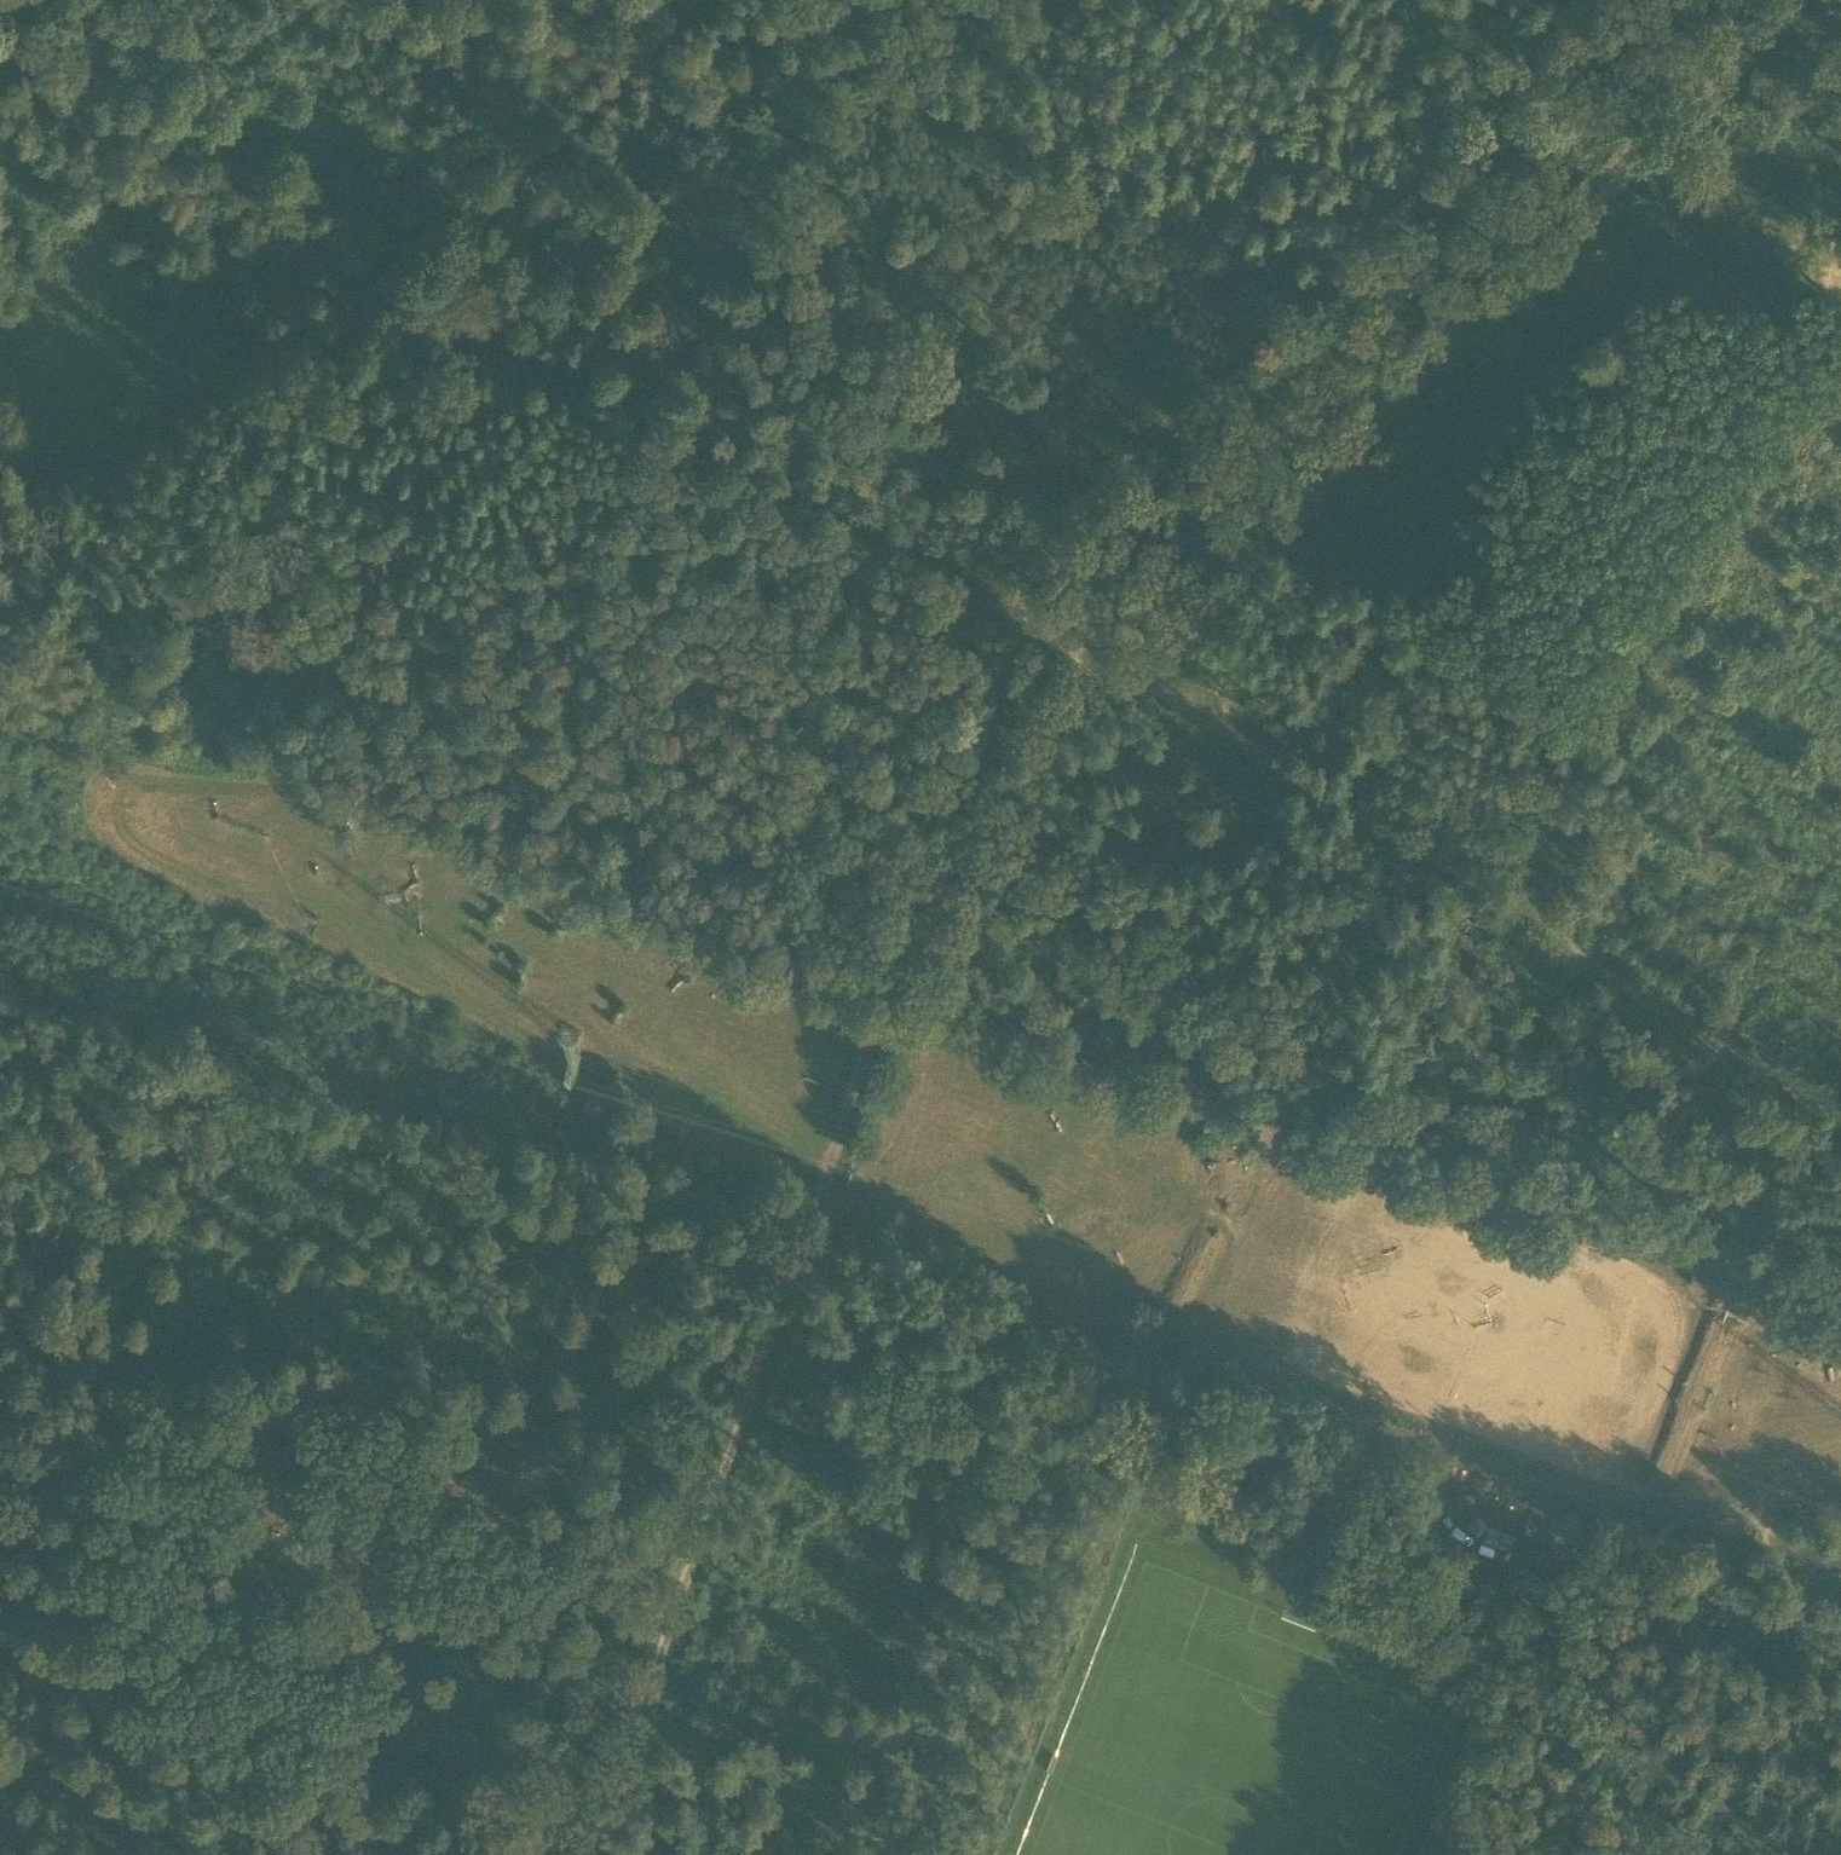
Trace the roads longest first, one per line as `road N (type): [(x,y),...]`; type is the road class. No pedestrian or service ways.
road 1 (track): [(591,1854),(1042,548),(1593,0)]
road 2 (track): [(810,1225),(1775,1854)]
road 3 (track): [(1840,1132),(1024,602)]
road 4 (track): [(1147,682),(1072,728),(916,915)]

